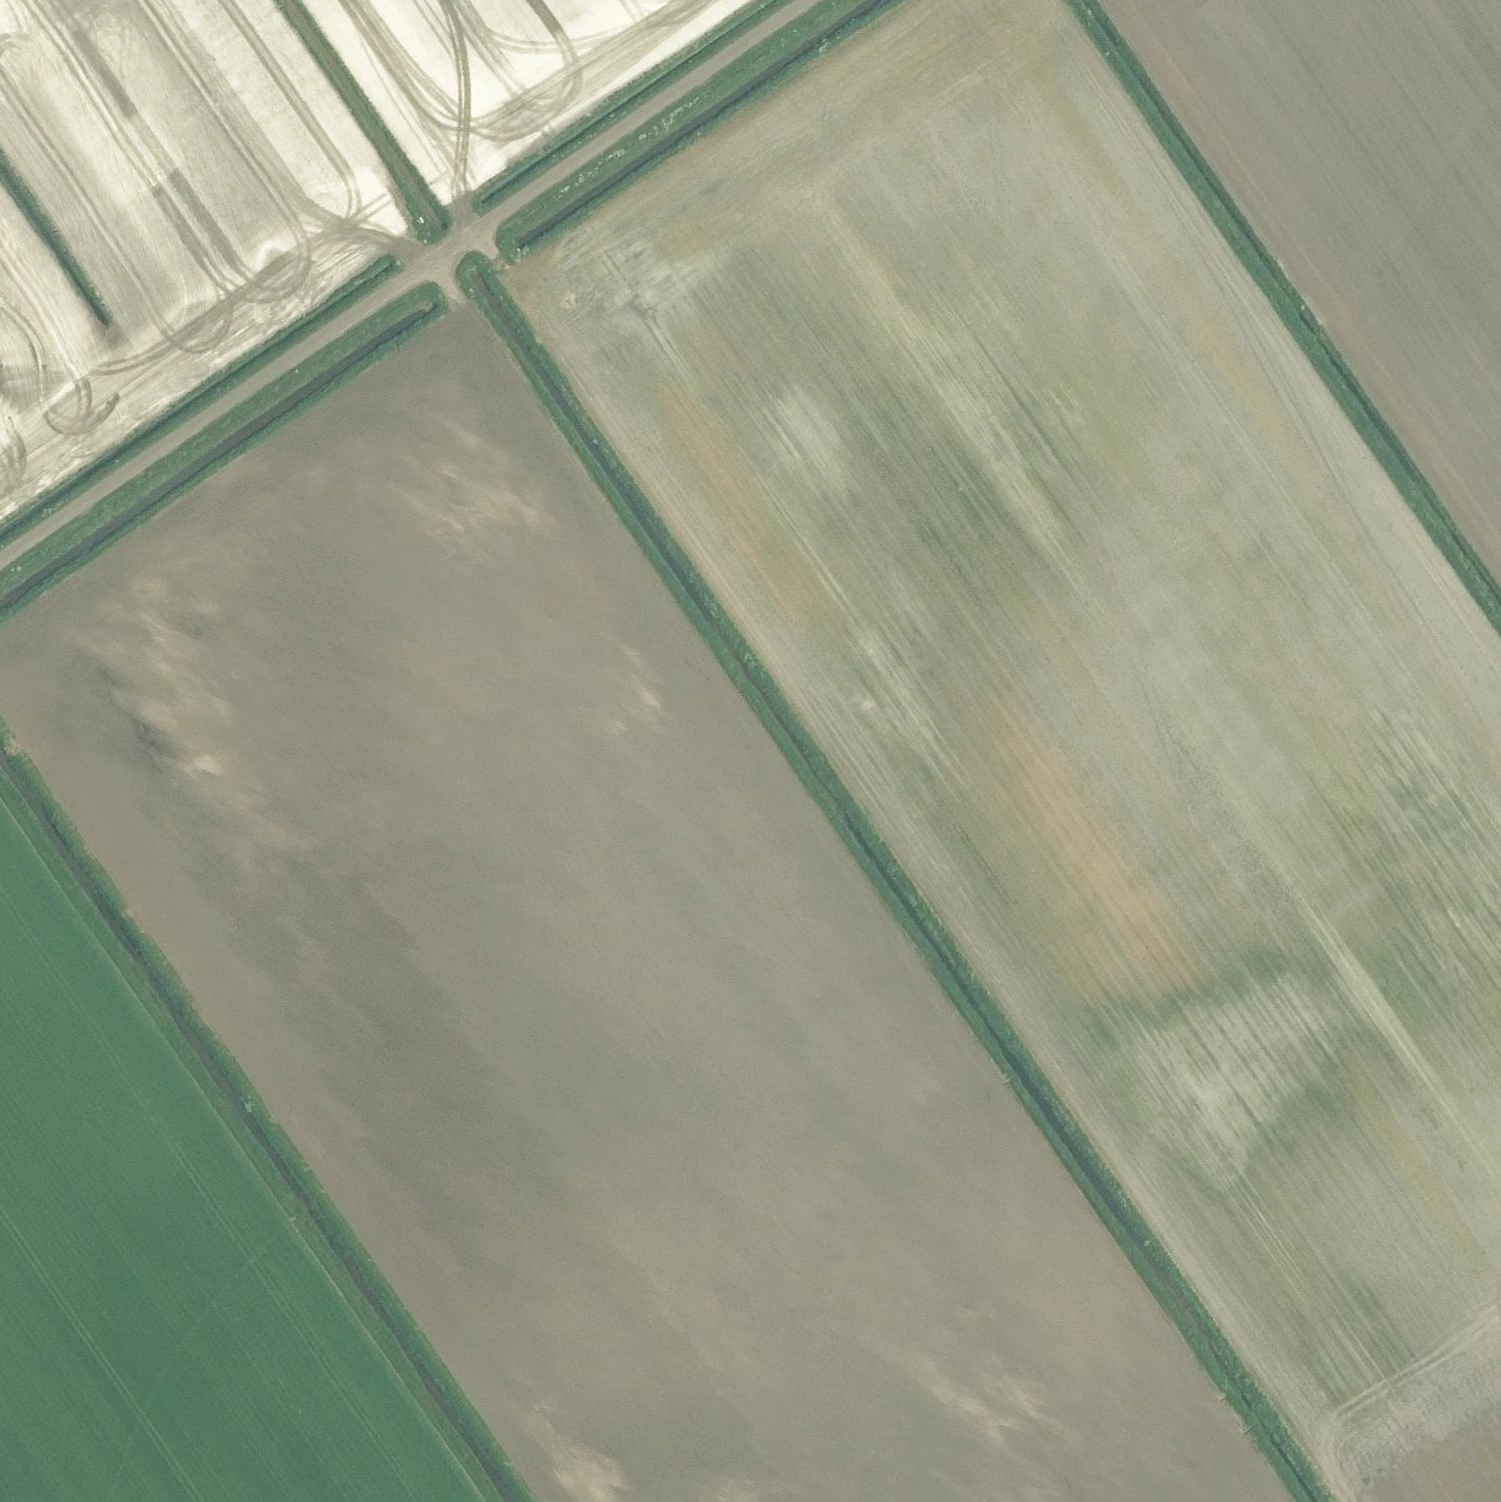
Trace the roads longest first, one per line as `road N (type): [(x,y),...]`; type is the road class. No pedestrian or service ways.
road 1 (unclassified): [(0,560),(807,0)]

